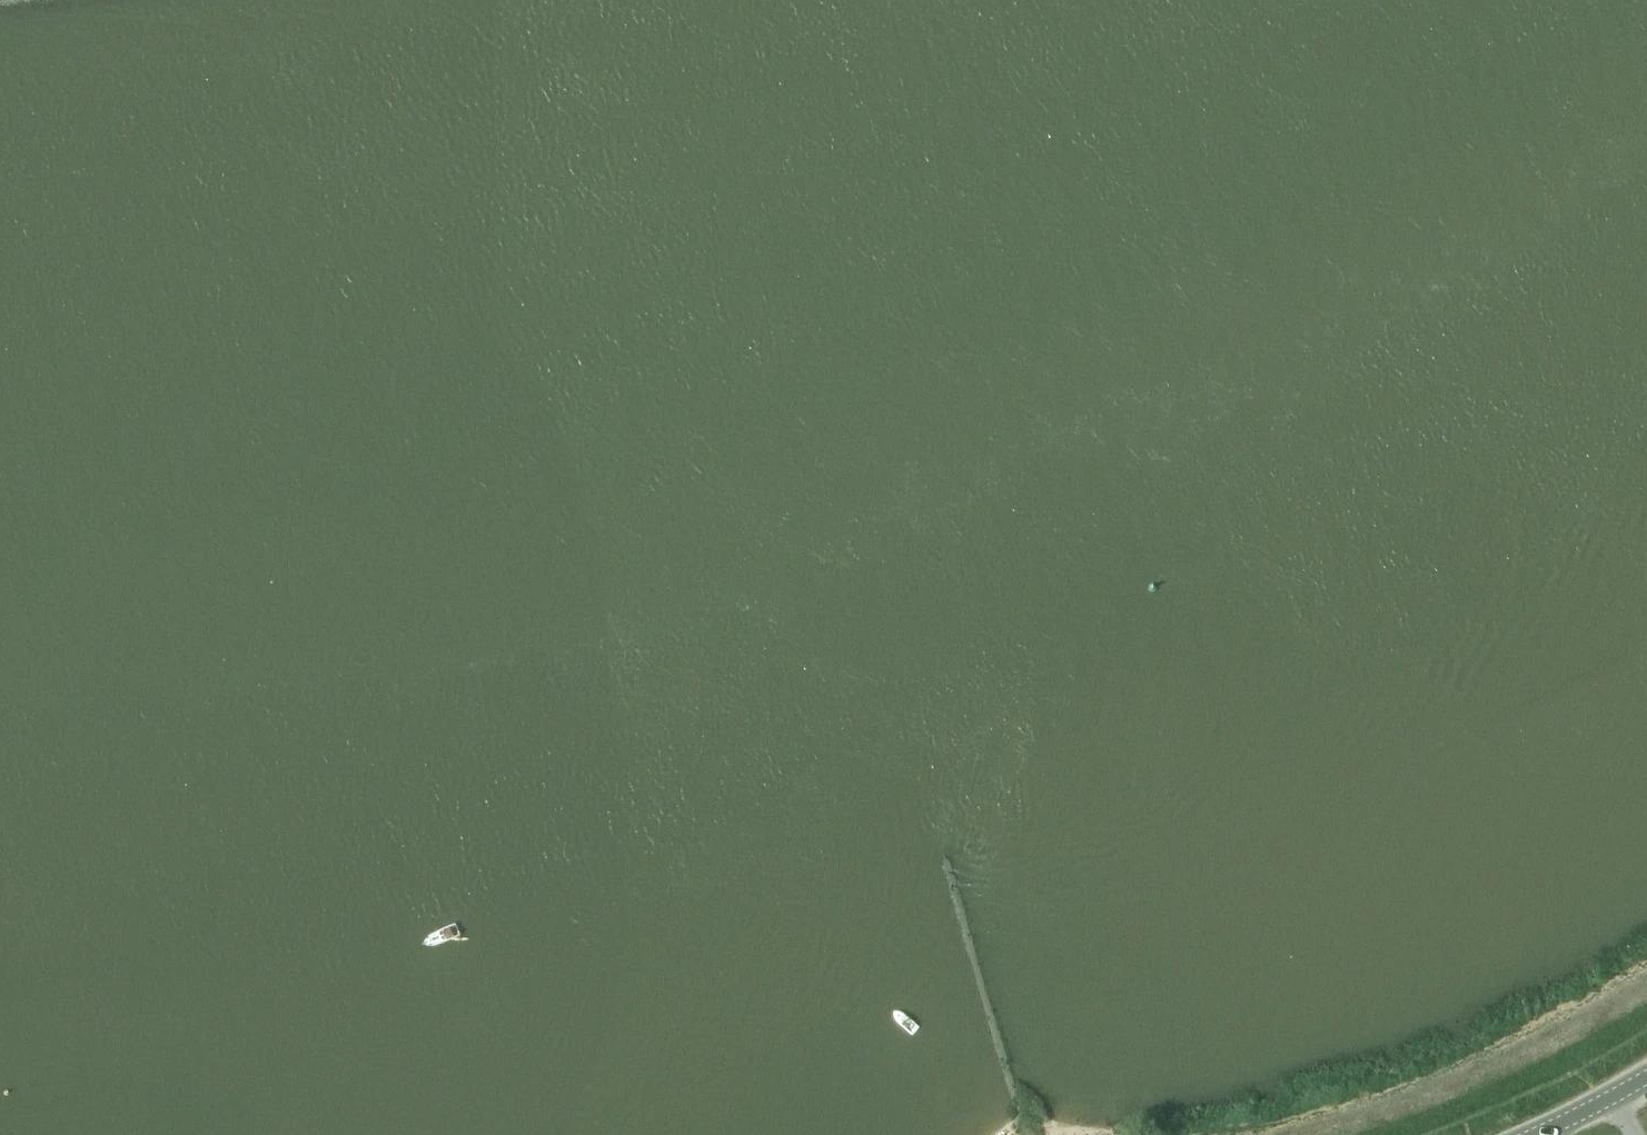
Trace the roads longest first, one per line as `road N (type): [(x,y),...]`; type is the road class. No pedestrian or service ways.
road 1 (tertiary): [(1539,1134),(1646,1079)]

